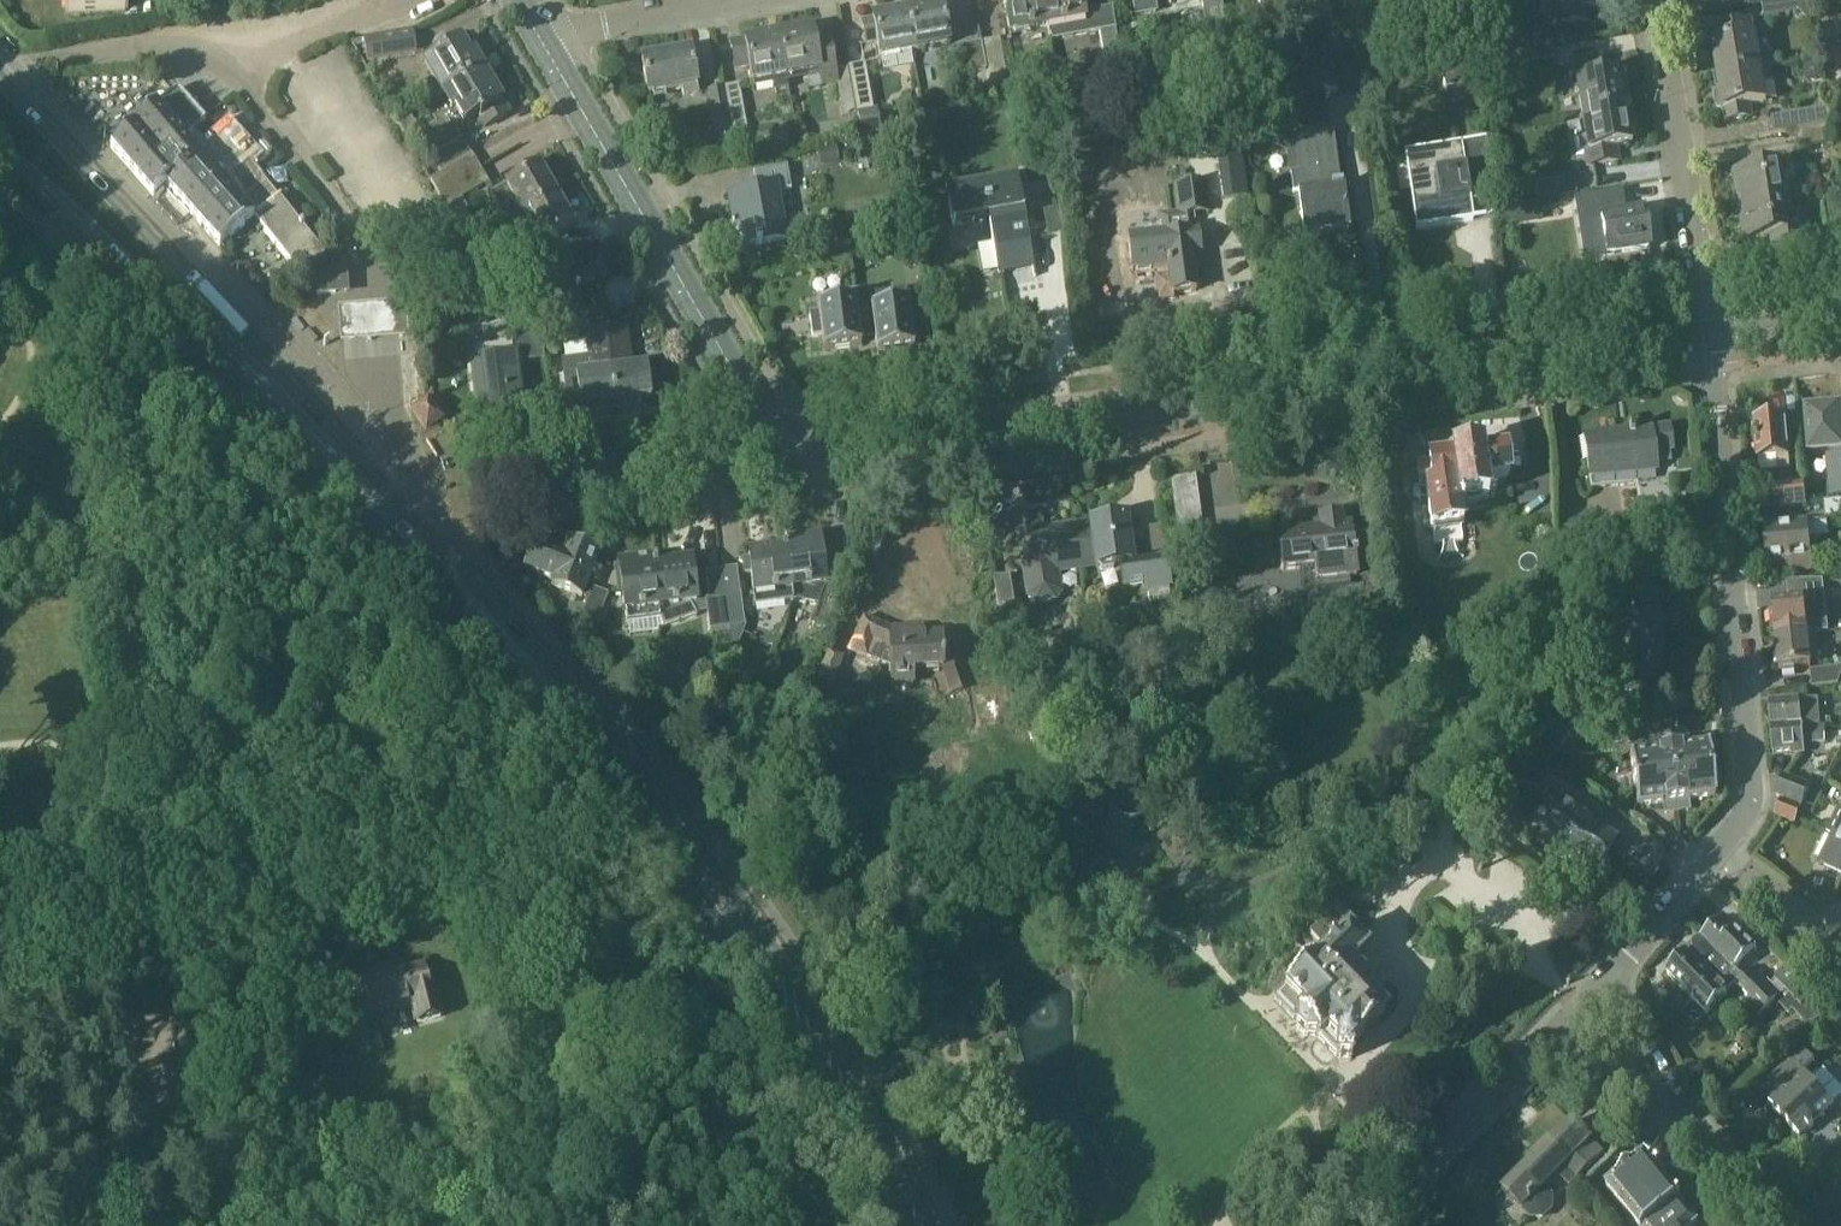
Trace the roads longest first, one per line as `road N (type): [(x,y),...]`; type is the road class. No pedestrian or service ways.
road 1 (tertiary): [(1712,335),(981,438),(862,450),(793,438)]
road 2 (unclassified): [(0,951),(583,813),(634,781)]
road 3 (primary): [(634,781),(251,359)]
road 4 (primary): [(919,1225),(802,1014),(722,892),(634,781)]
road 5 (unclassified): [(1722,849),(1753,793),(1712,335)]
road 6 (tertiary): [(793,438),(751,401),(543,40)]
road 7 (primary): [(251,359),(118,194),(0,80)]
road 8 (residential): [(1712,335),(1659,0)]
road 9 (primary): [(0,148),(196,326),(251,359)]
road 10 (residential): [(510,493),(770,464),(793,438)]
road 11 (unclassified): [(1405,1225),(1410,1183),(1563,1031)]
road 12 (residential): [(543,40),(743,0)]
road 13 (residential): [(402,0),(228,66)]
road 14 (residential): [(1787,1225),(1667,1097)]
road 15 (unclassified): [(1616,975),(1722,849)]
road 16 (residential): [(1840,915),(1794,907),(1722,849)]
road 17 (residential): [(1667,1097),(1616,975)]
road 18 (tertiary): [(1840,316),(1712,335)]
road 19 (residential): [(1563,1031),(1622,1077),(1667,1097)]

